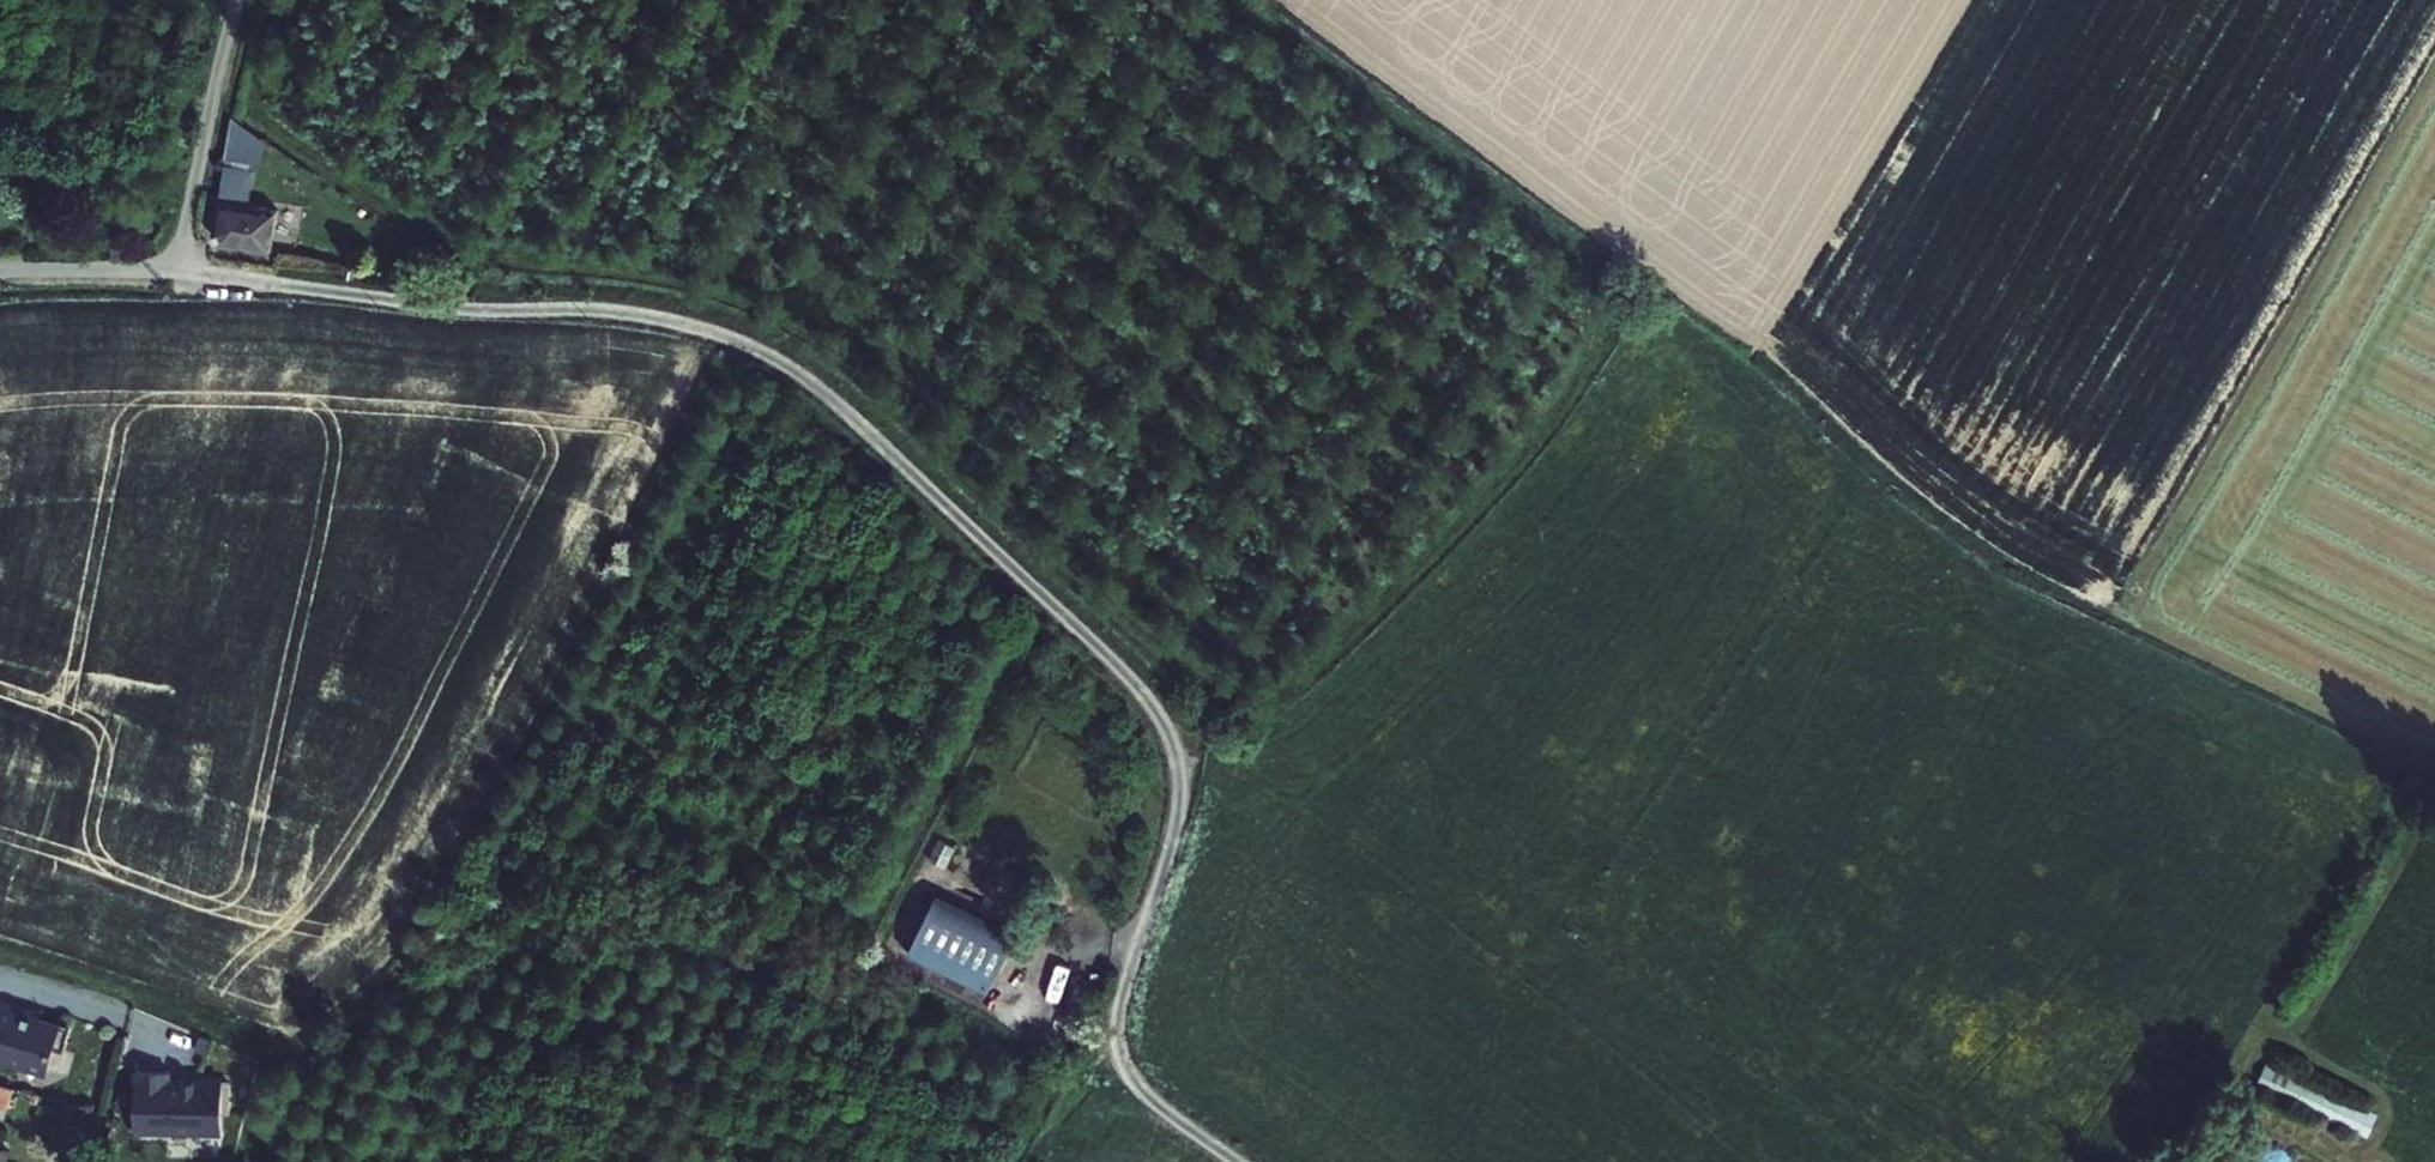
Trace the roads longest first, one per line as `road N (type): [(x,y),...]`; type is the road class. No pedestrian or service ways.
road 1 (unclassified): [(175,271),(434,307),(641,315),(745,346),(852,419),(1136,691),(1162,727),(1178,760),(1180,797),(1118,1028),(1136,1092),(1227,1161)]
road 2 (track): [(2434,779),(2040,596),(1936,537),(1671,282),(1283,710),(1178,760)]
road 3 (track): [(1671,282),(1295,0)]
road 4 (unclassified): [(235,0),(175,271)]
road 5 (unclassified): [(0,270),(175,271)]

